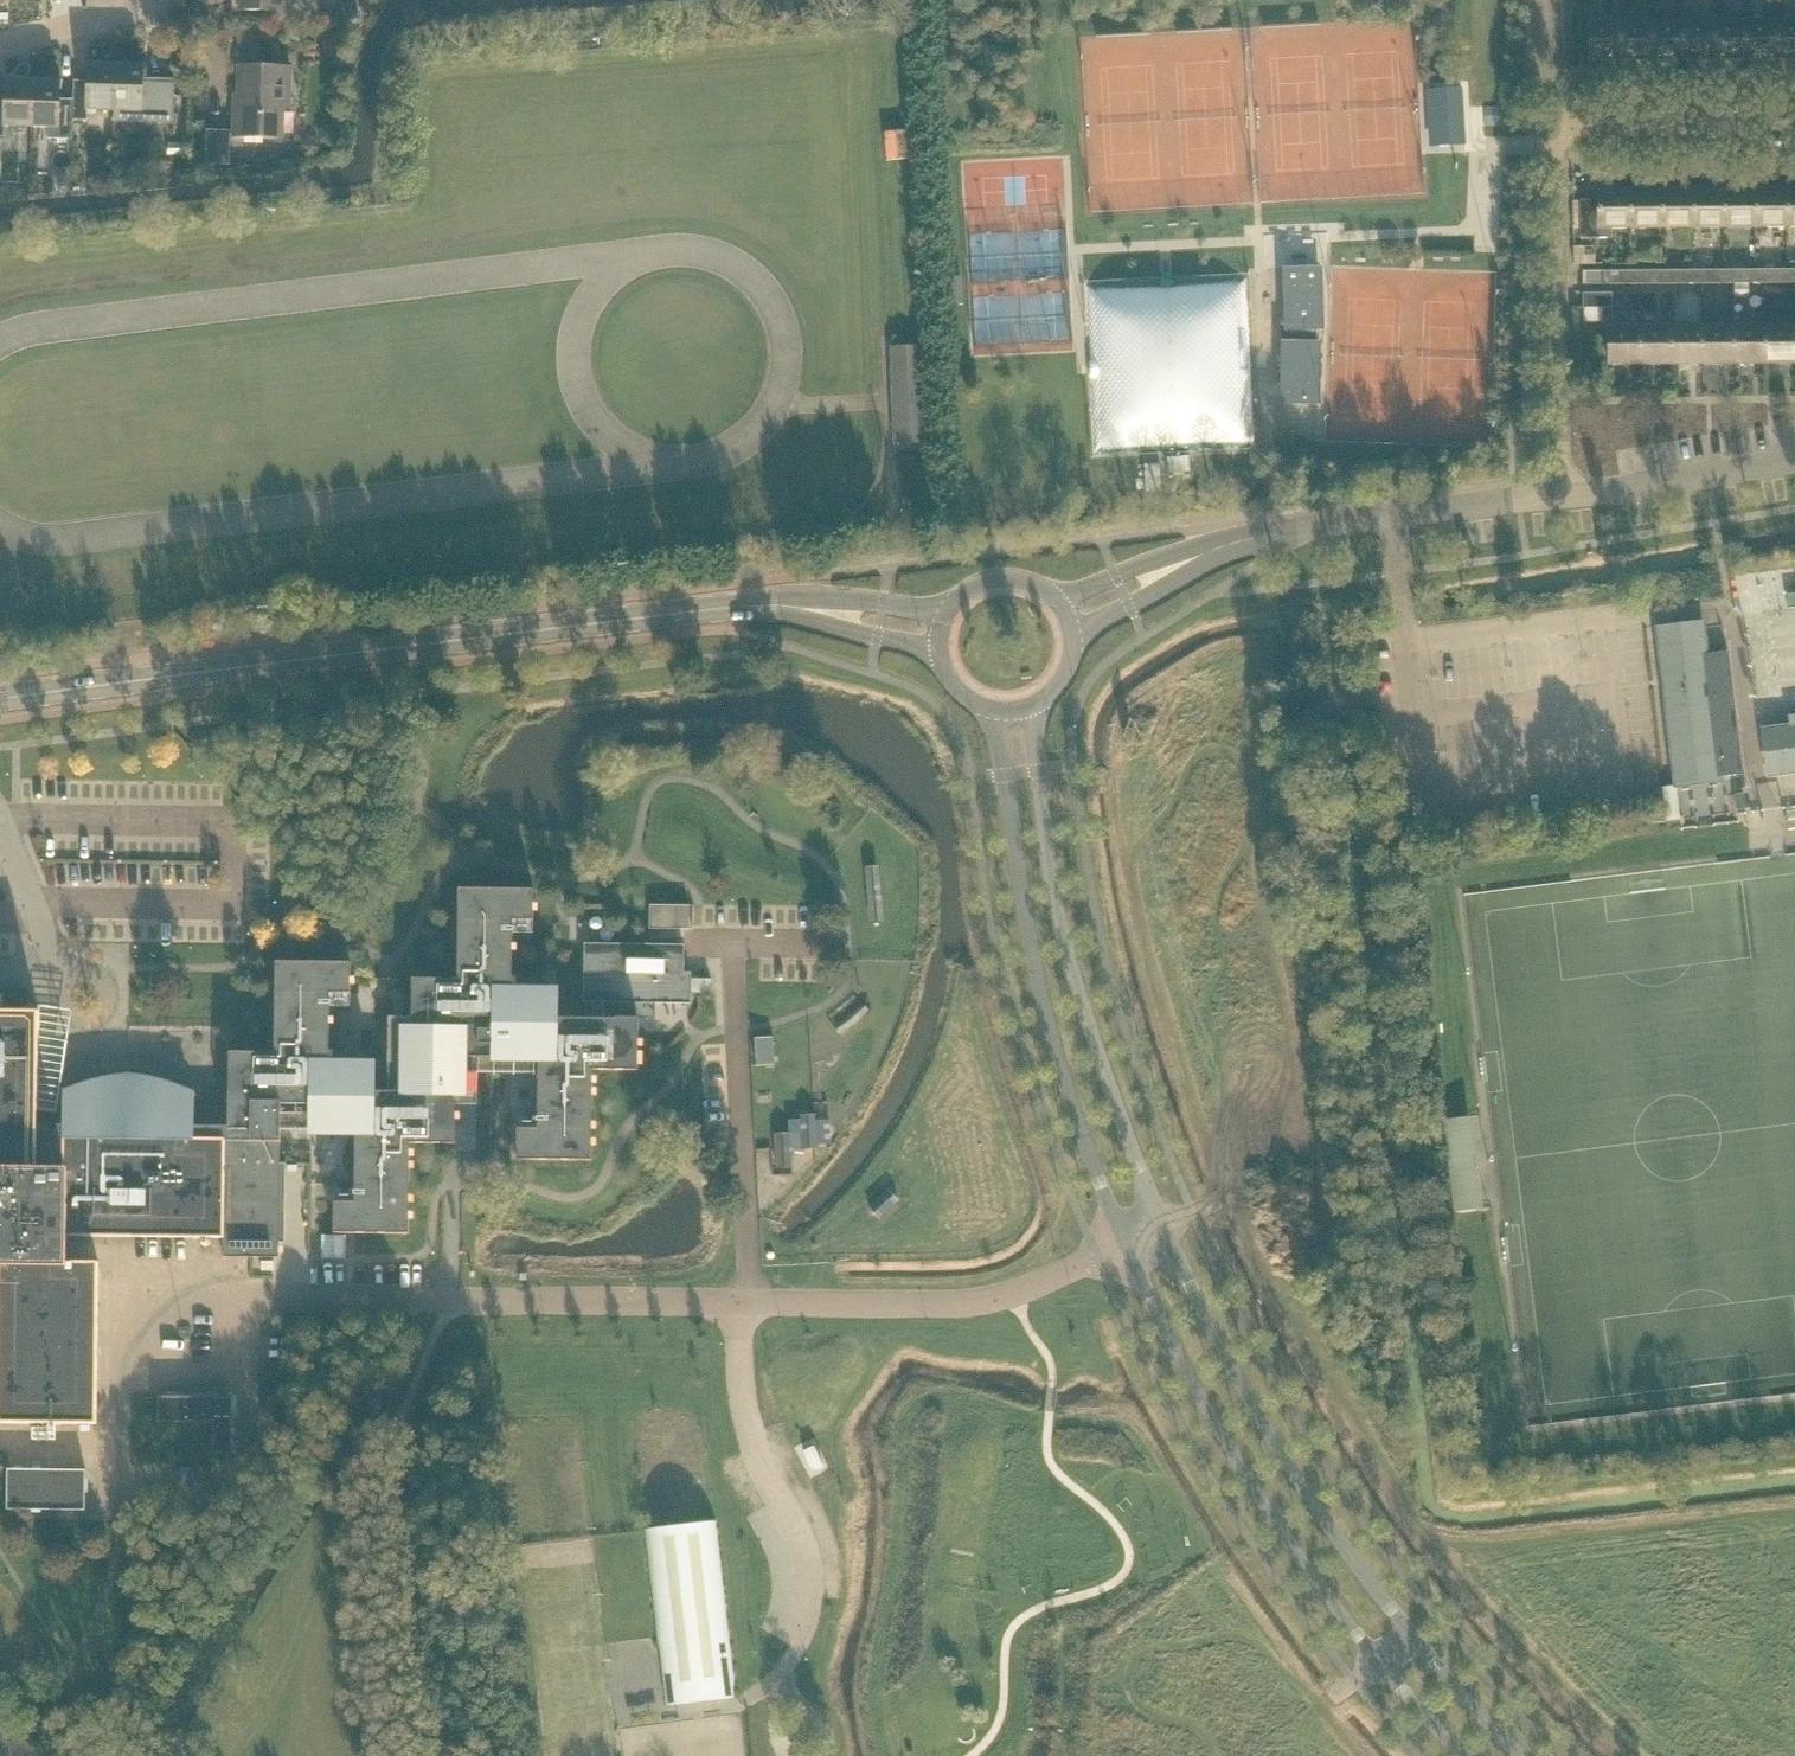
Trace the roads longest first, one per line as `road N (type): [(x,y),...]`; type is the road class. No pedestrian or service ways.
road 1 (unclassified): [(1125,1245),(1015,1292),(941,1305),(221,1297),(174,1318),(140,1382)]
road 2 (tertiary): [(0,700),(758,604)]
road 3 (tertiary): [(1520,1755),(1412,1637),(1308,1495),(1233,1371),(1163,1225)]
road 4 (tertiary): [(1125,1245),(1194,1387),(1269,1512),(1380,1663),(1461,1755)]
road 5 (tertiary): [(994,710),(1042,997),(1125,1245)]
road 6 (tertiary): [(1163,1225),(1061,935),(1033,705)]
road 7 (residential): [(1558,496),(1548,130)]
road 8 (tertiary): [(1236,543),(1558,496)]
road 9 (residential): [(1548,130),(1794,127)]
road 10 (tertiary): [(1558,496),(1794,461)]
road 11 (tertiary): [(948,612),(799,599),(758,604)]
road 12 (tertiary): [(1236,543),(1199,545),(1056,601)]
road 13 (tertiary): [(1072,637),(1236,543)]
road 14 (tertiary): [(758,604),(940,650)]
road 15 (residential): [(0,44),(151,0)]
road 16 (residential): [(1548,130),(1546,0)]
road 17 (tertiary): [(1056,601),(1020,580),(999,579),(961,595),(948,612)]

